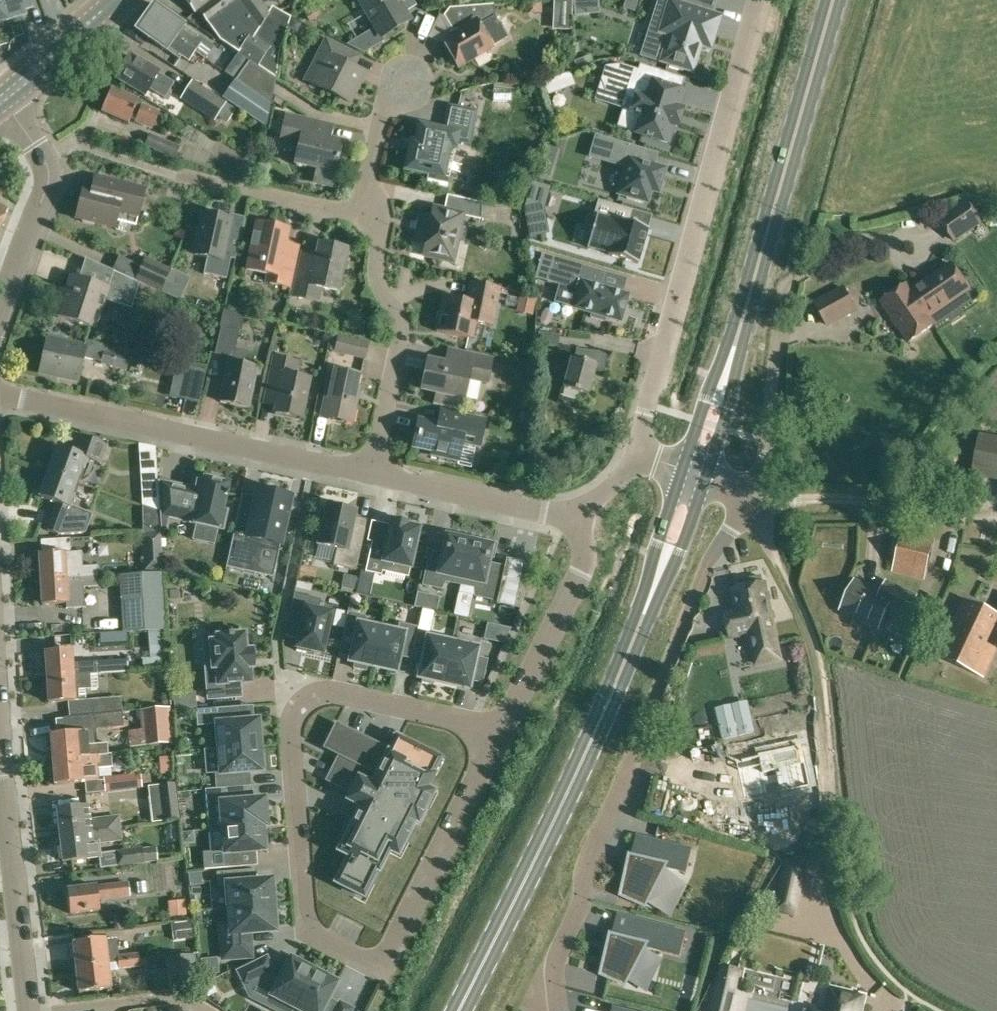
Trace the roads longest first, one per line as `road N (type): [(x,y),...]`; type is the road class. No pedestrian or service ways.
road 1 (residential): [(748,507),(705,566),(560,970),(564,1010)]
road 2 (residential): [(504,729),(324,690),(305,695),(289,715),(308,932),(381,974)]
road 3 (secondary): [(458,1010),(548,827),(658,572)]
road 4 (residential): [(633,458),(757,0)]
road 5 (secondary): [(724,374),(832,0)]
road 6 (residential): [(372,473),(0,392)]
road 7 (residential): [(365,214),(217,187),(76,148),(43,155)]
road 8 (residential): [(381,974),(504,729)]
road 9 (residential): [(372,473),(400,336),(377,271),(375,227),(365,214)]
road 10 (residential): [(29,1010),(0,753)]
road 11 (track): [(996,522),(840,498),(748,507)]
road 12 (residential): [(504,729),(581,570),(574,515)]
road 13 (residential): [(372,473),(574,515)]
road 14 (residential): [(0,313),(48,188),(43,155)]
road 15 (tertiary): [(6,103),(116,0)]
road 16 (residential): [(365,214),(381,123),(407,83)]

